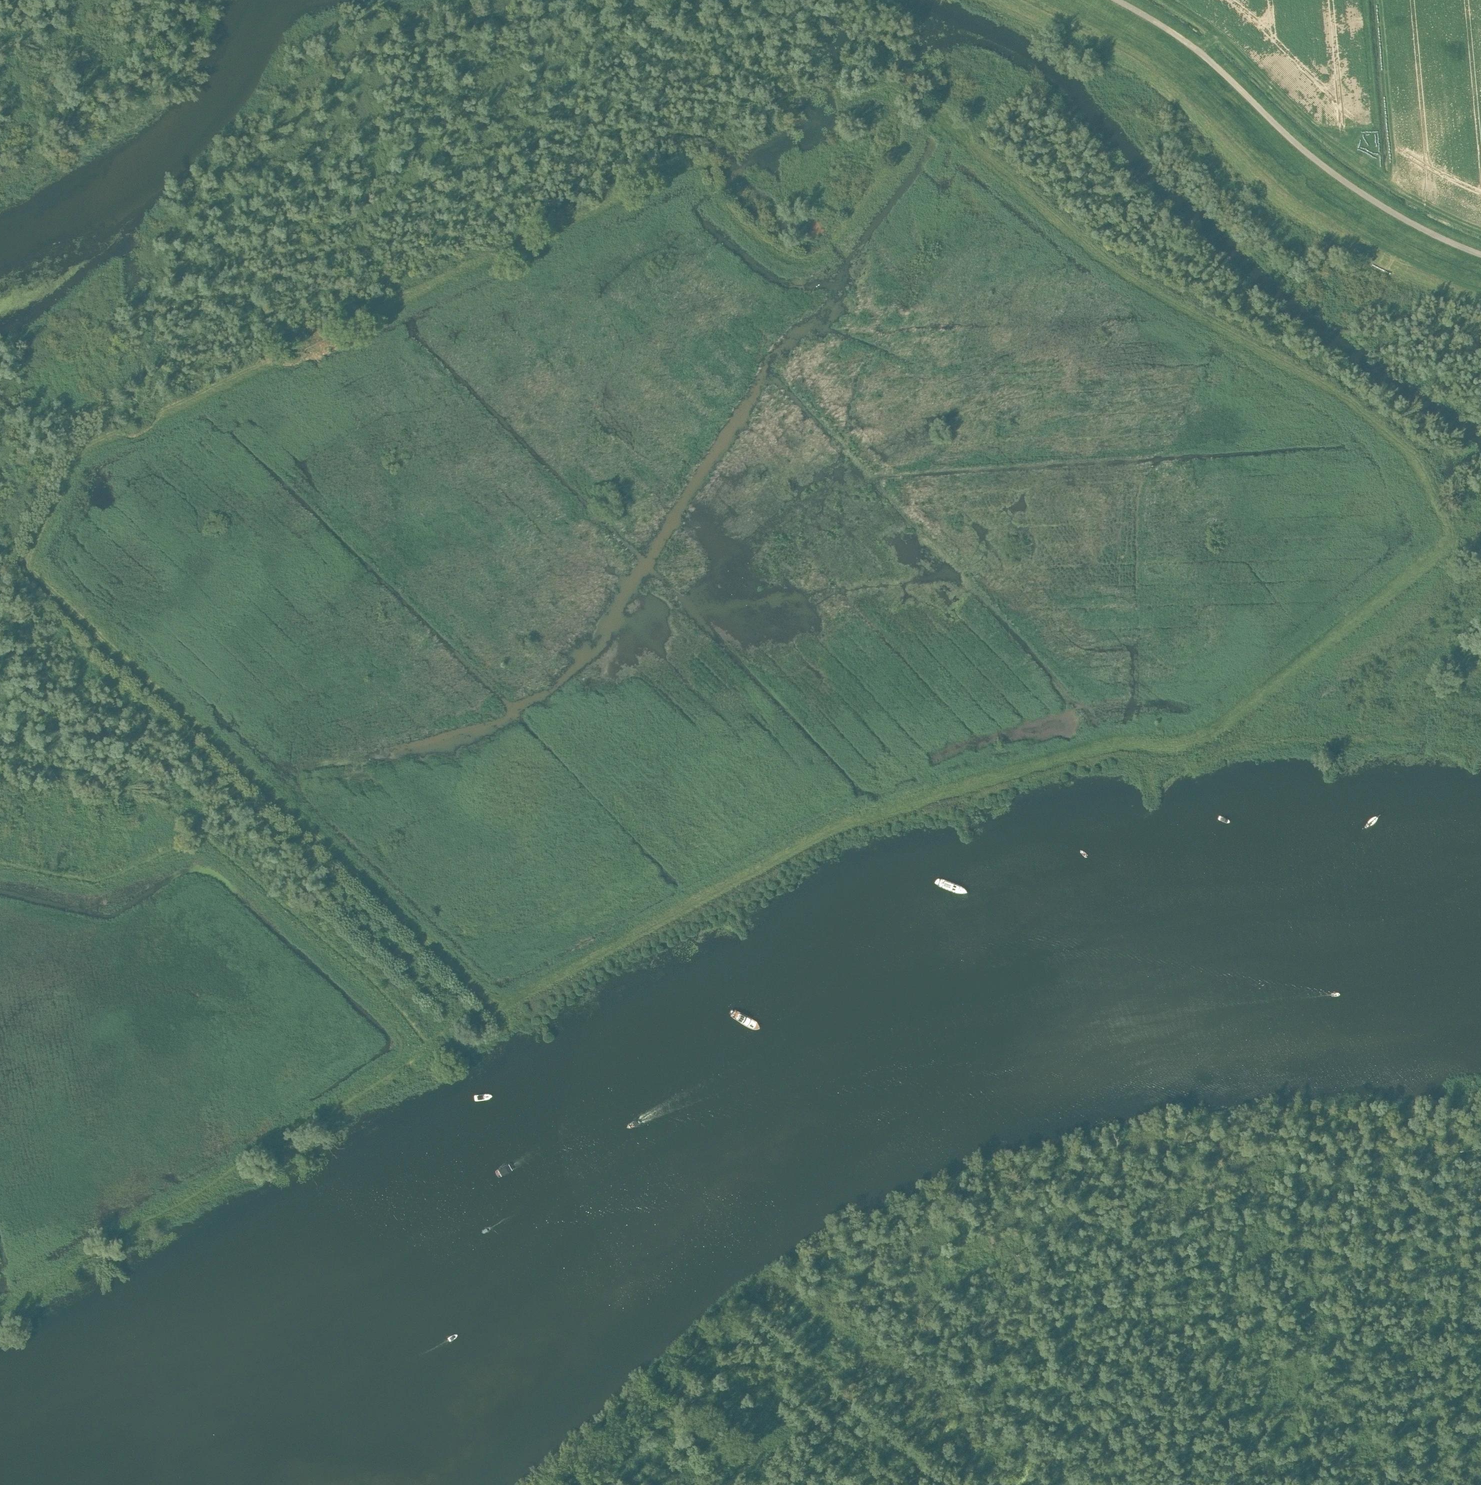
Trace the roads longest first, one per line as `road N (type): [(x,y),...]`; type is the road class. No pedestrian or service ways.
road 1 (track): [(1480,289),(1418,266),(1308,202),(1212,104),(1035,0)]
road 2 (unclassified): [(1116,0),(1200,54),(1356,190),(1407,222),(1480,253)]

